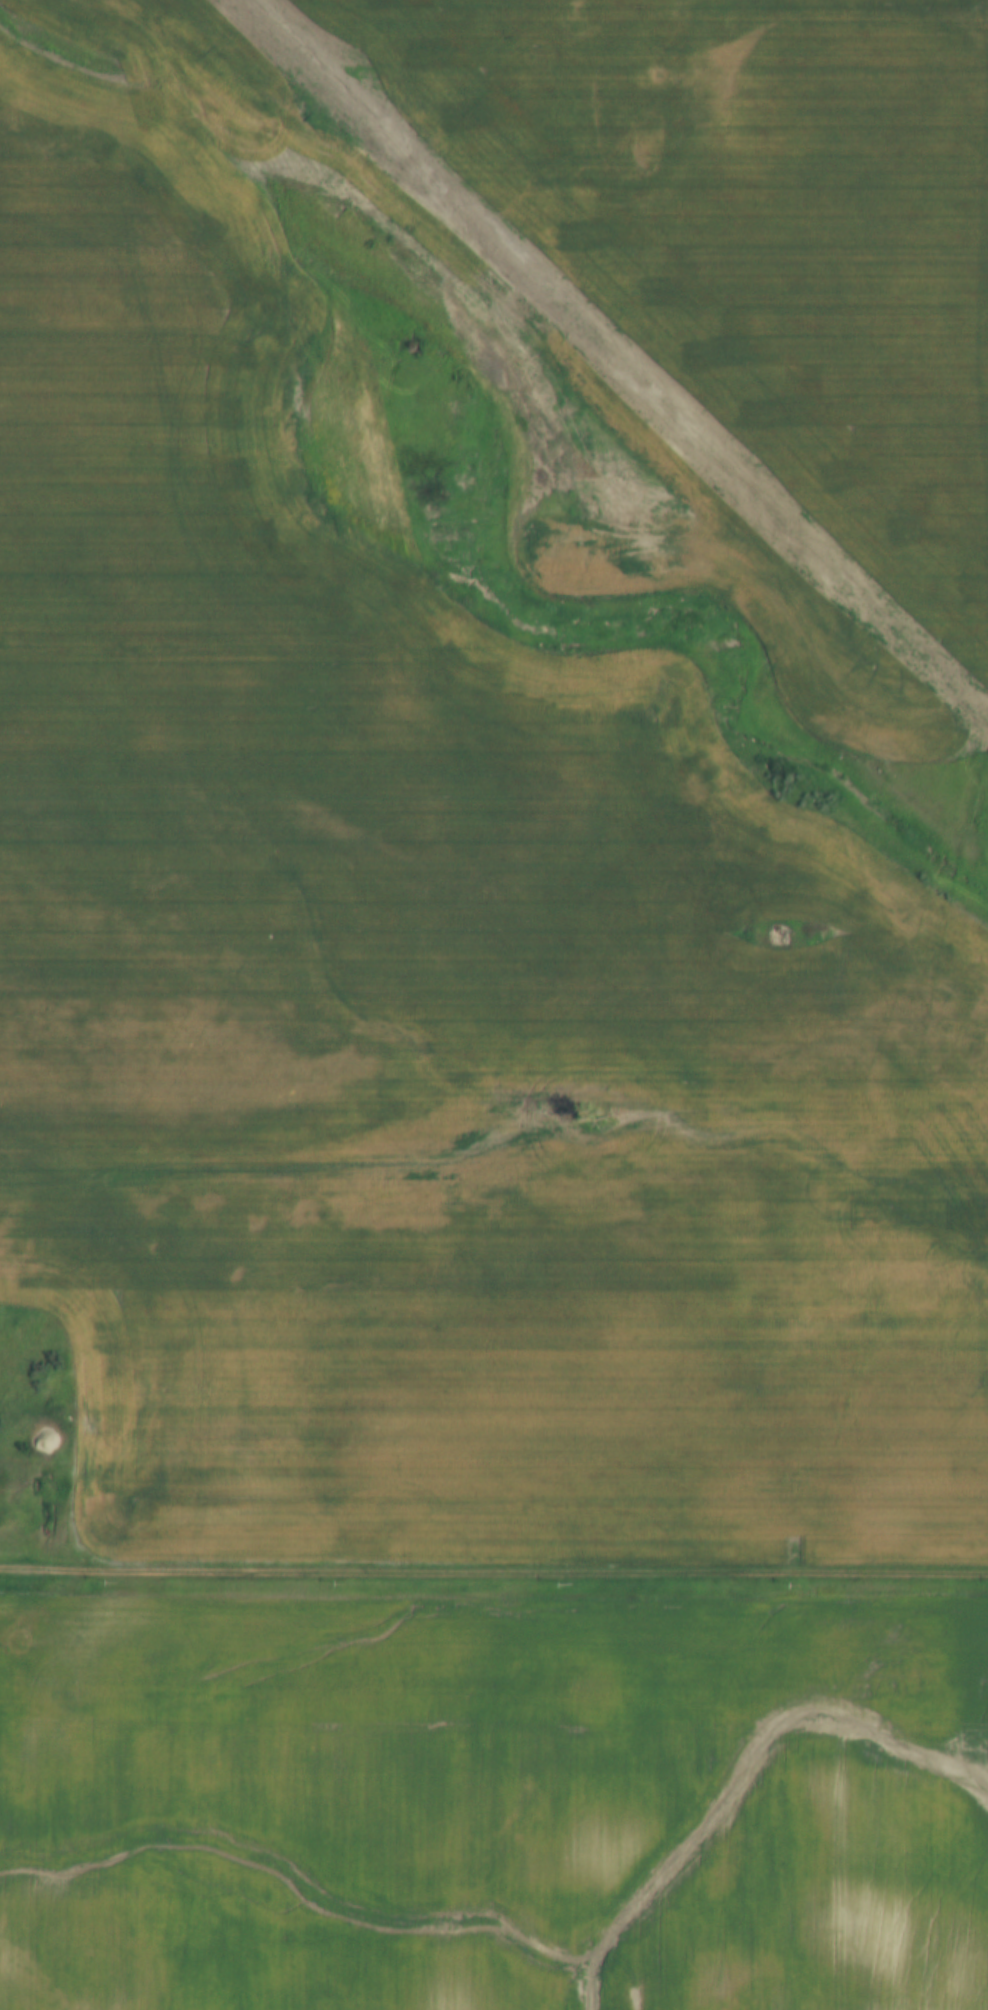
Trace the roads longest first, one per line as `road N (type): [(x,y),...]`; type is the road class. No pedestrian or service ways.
road 1 (track): [(987,1580),(0,1577)]

